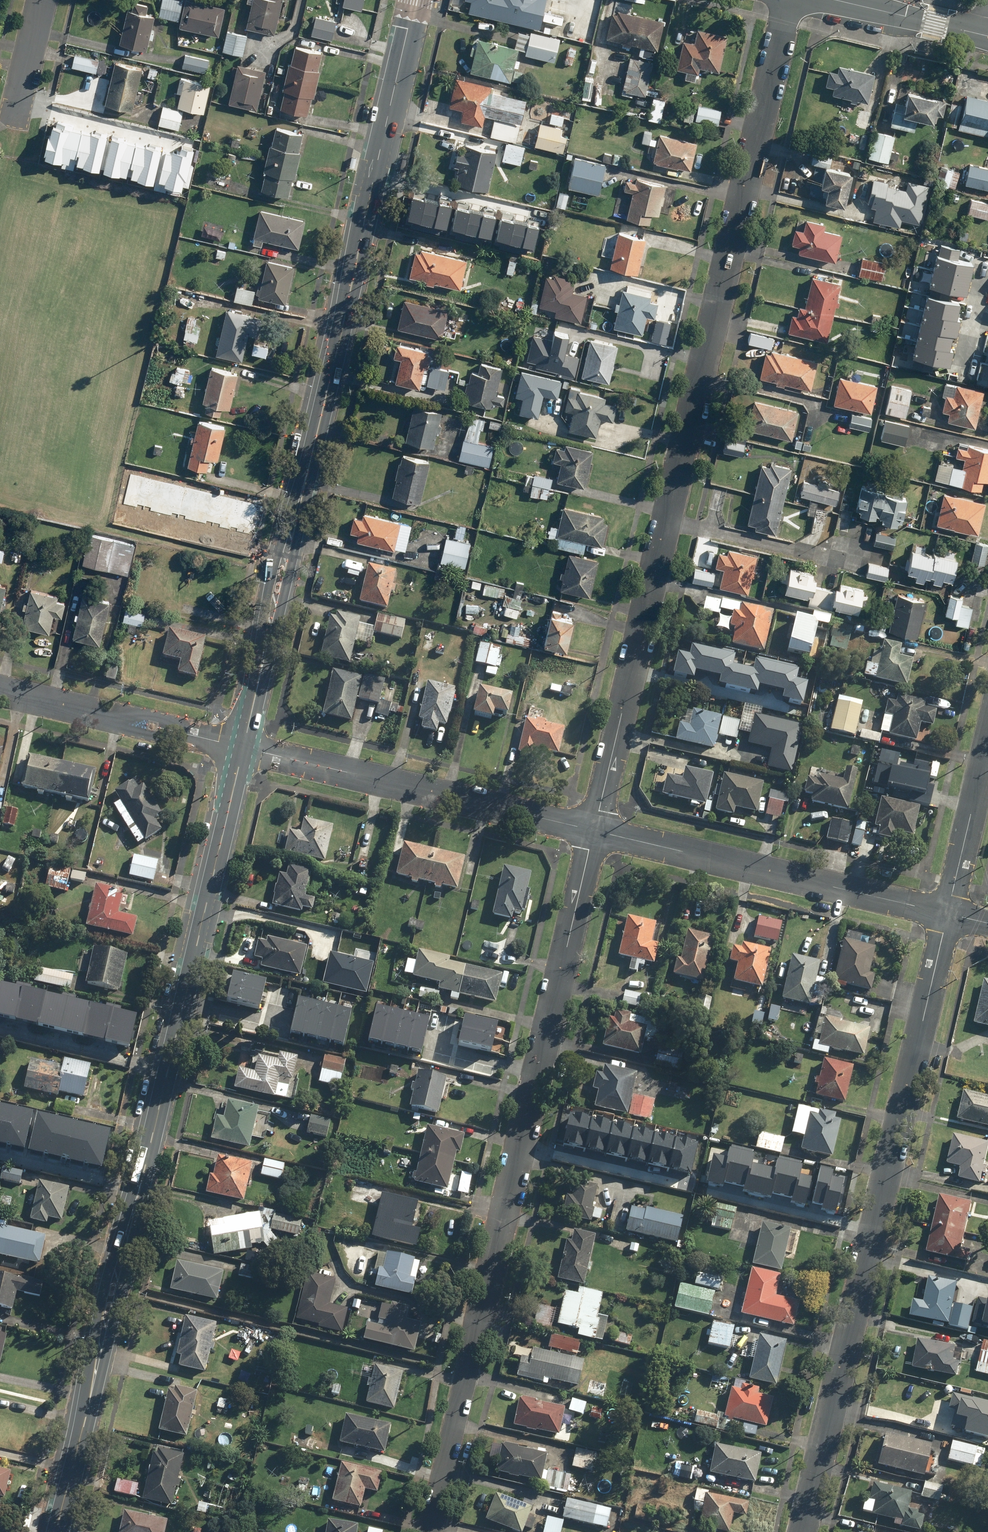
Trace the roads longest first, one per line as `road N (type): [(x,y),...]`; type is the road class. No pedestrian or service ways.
road 1 (residential): [(593,831),(791,0)]
road 2 (tertiary): [(243,747),(55,1531)]
road 3 (tertiary): [(415,0),(243,747)]
road 4 (residential): [(428,1531),(593,831)]
road 5 (residential): [(948,914),(802,1531)]
road 6 (residential): [(948,914),(593,831)]
road 7 (residential): [(593,831),(243,747)]
road 8 (residential): [(243,747),(0,691)]
road 9 (residential): [(987,740),(948,914)]
road 10 (unclassified): [(987,36),(837,0)]

